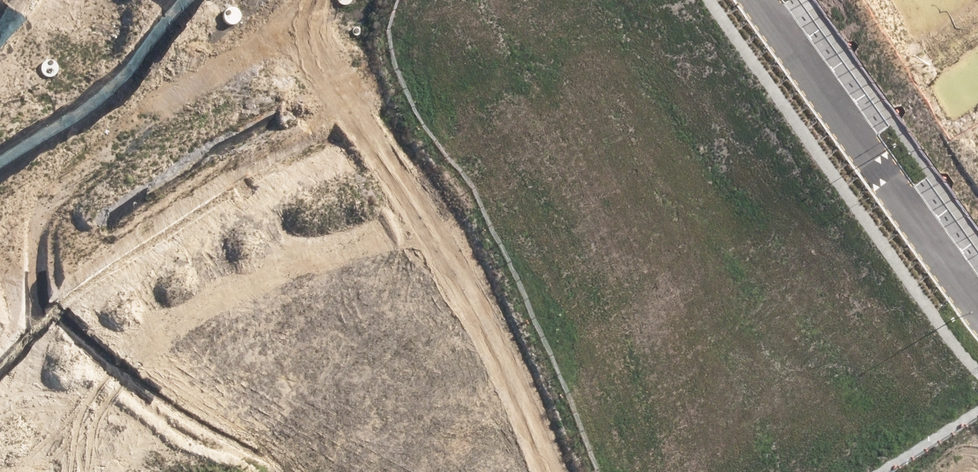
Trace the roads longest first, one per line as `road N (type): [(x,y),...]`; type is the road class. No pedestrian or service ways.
road 1 (tertiary): [(536,471),(527,432),(441,262),(264,17)]
road 2 (residential): [(977,306),(758,0)]
road 3 (secondary): [(264,17),(0,209)]
road 4 (secondary): [(0,156),(217,0)]

